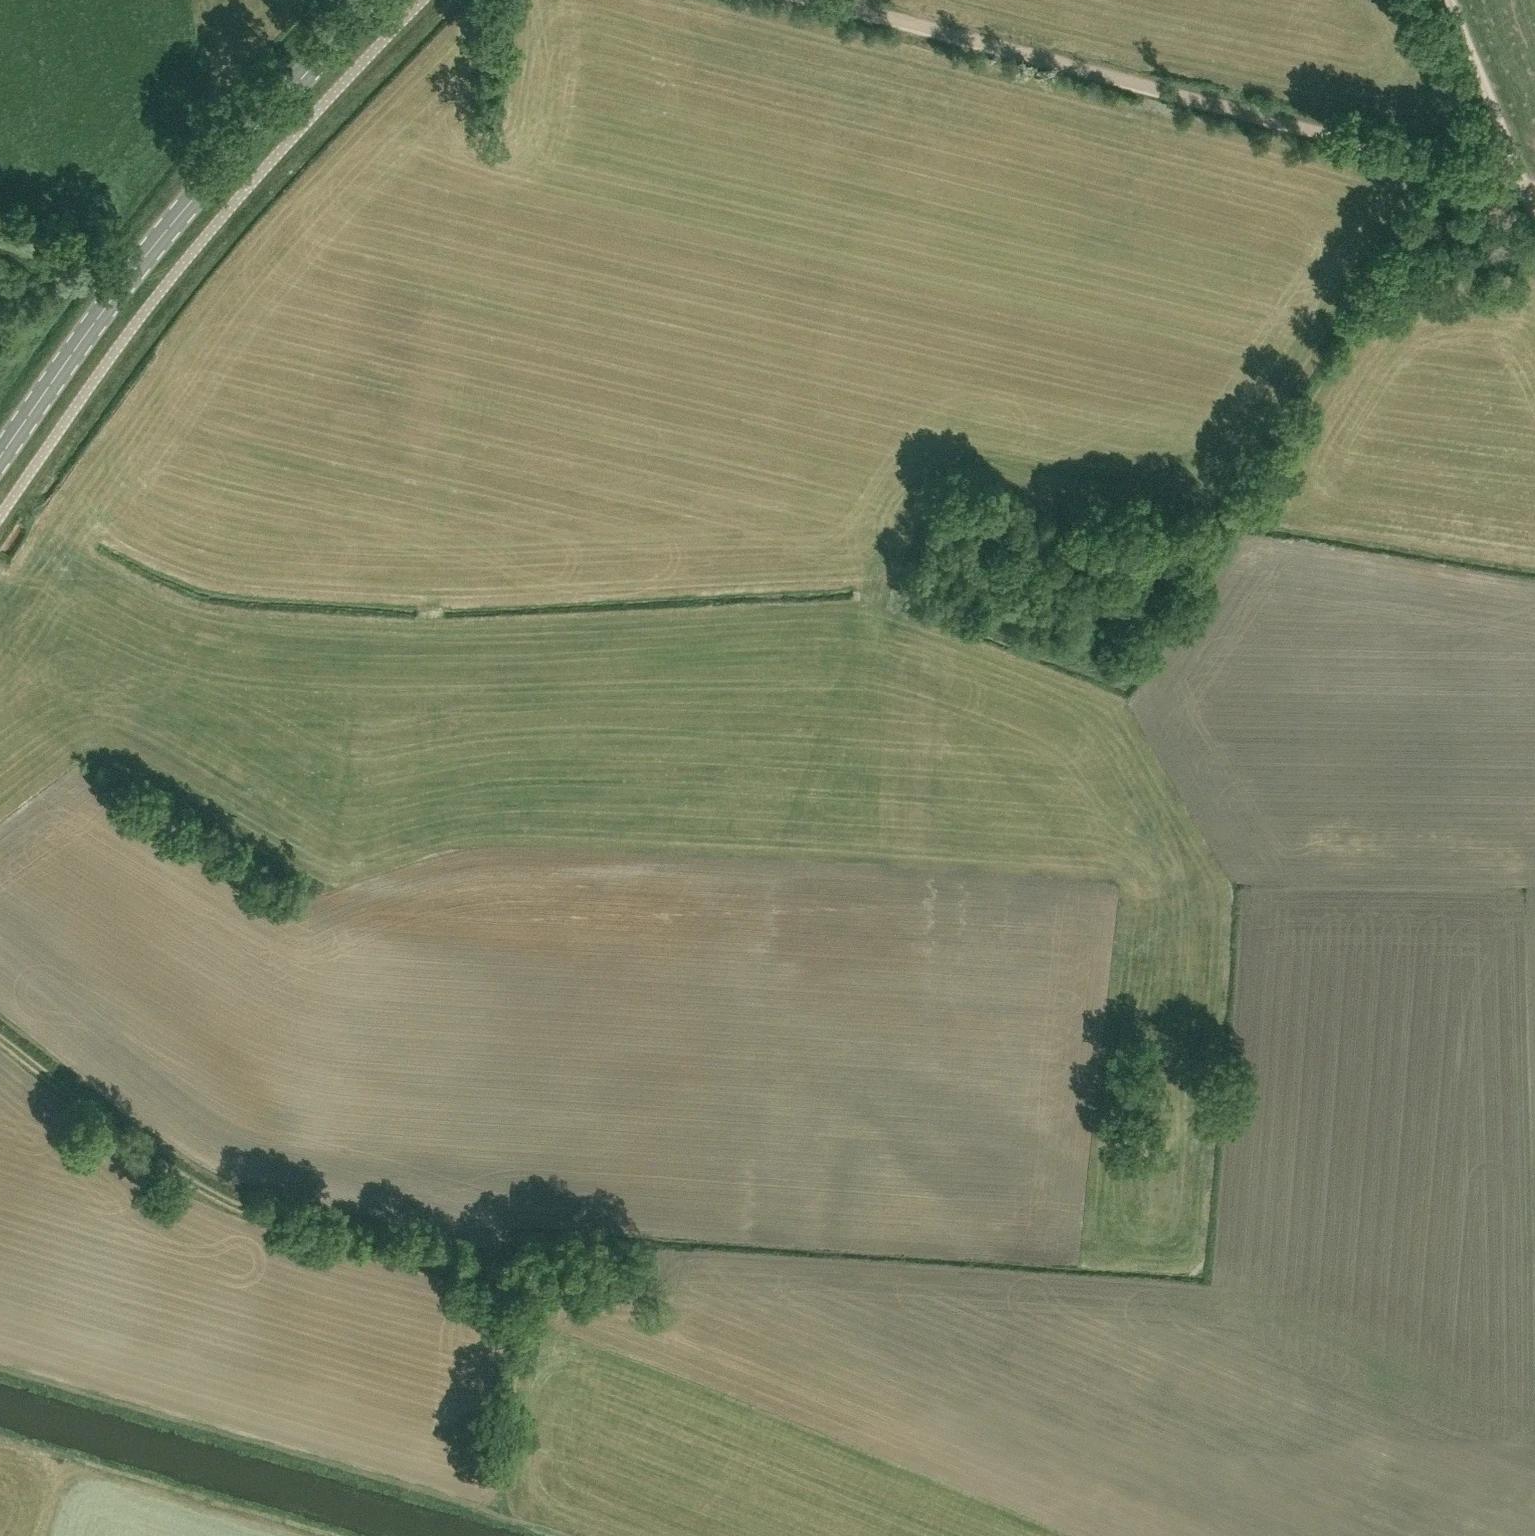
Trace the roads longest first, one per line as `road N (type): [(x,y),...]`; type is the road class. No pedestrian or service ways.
road 1 (track): [(834,0),(1534,187)]
road 2 (secondary): [(0,457),(160,238),(379,0)]
road 3 (track): [(501,1272),(252,1215),(172,1176),(0,1053)]

